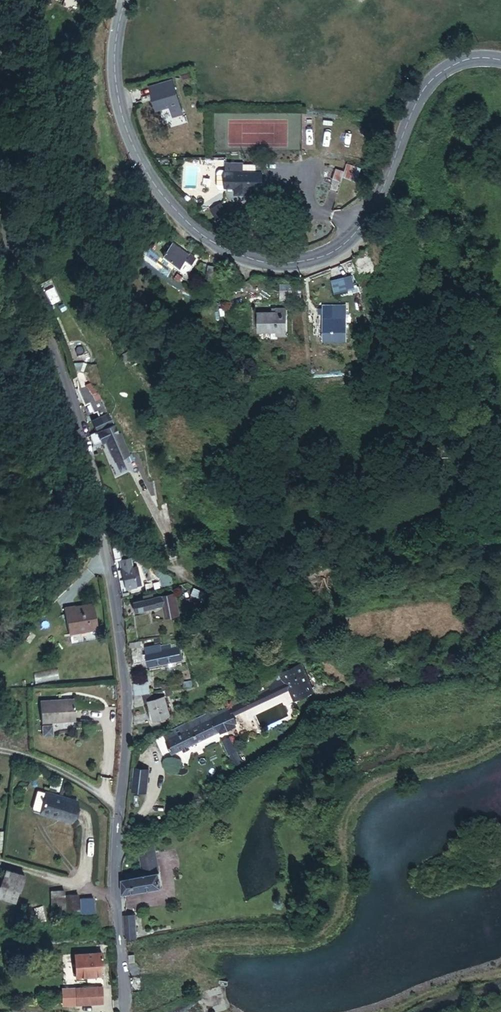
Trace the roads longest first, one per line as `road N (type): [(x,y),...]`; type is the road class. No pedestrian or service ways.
road 1 (unclassified): [(125,1011),(115,898),(127,683),(94,492),(61,383),(0,235)]
road 2 (secondary): [(123,0),(113,65),(132,153),(184,223),(222,251),(273,265),(305,264),(349,239),(379,208),(436,79),(460,64),(500,61)]
road 3 (track): [(119,808),(25,755),(0,751)]
road 4 (track): [(0,862),(115,898)]

